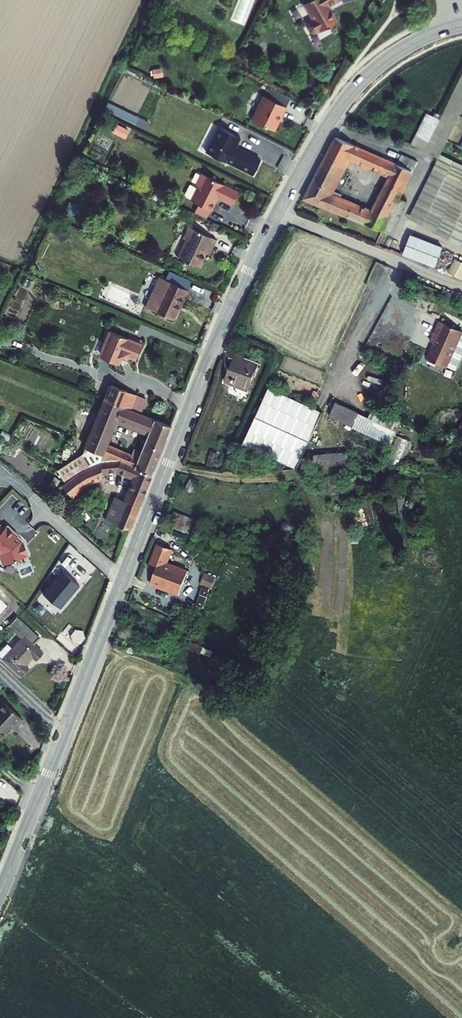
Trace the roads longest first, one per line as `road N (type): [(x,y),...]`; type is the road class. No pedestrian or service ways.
road 1 (tertiary): [(461,24),(410,45),(363,80),(286,197),(221,327),(0,893)]

